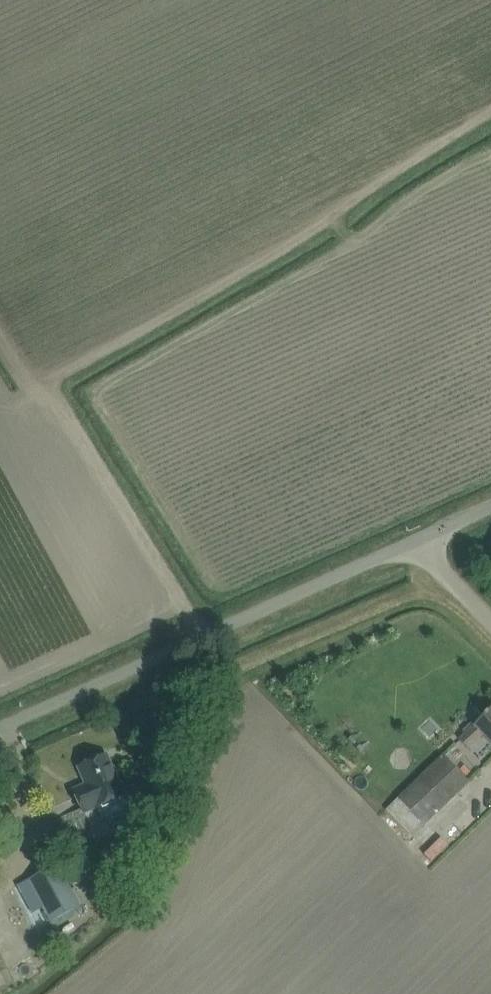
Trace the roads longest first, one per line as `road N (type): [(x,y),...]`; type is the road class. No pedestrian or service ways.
road 1 (unclassified): [(0,730),(416,544)]

